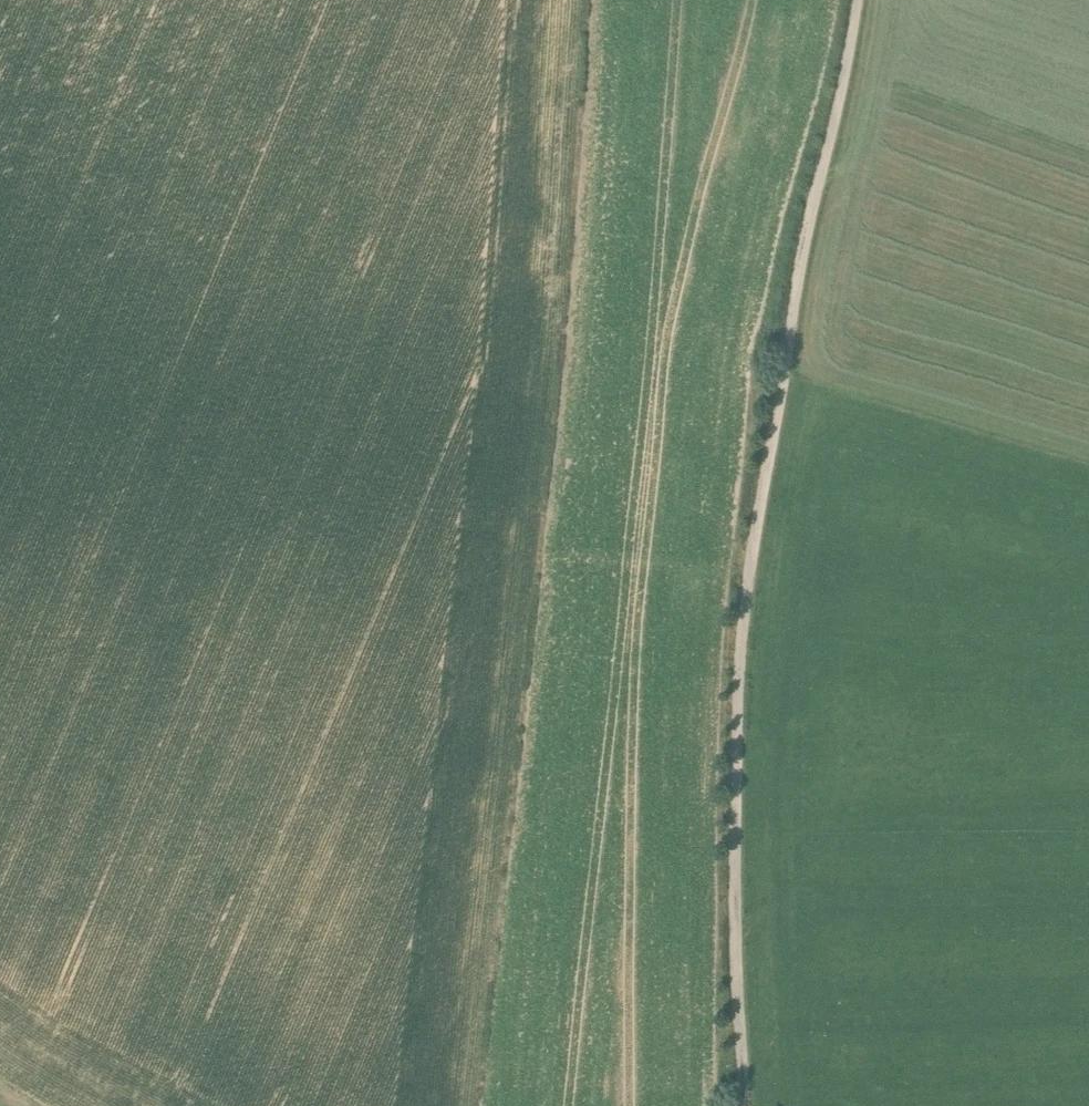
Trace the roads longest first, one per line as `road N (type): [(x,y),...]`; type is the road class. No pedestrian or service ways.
road 1 (track): [(858,0),(799,271),(743,627),(735,939),(746,1105)]

